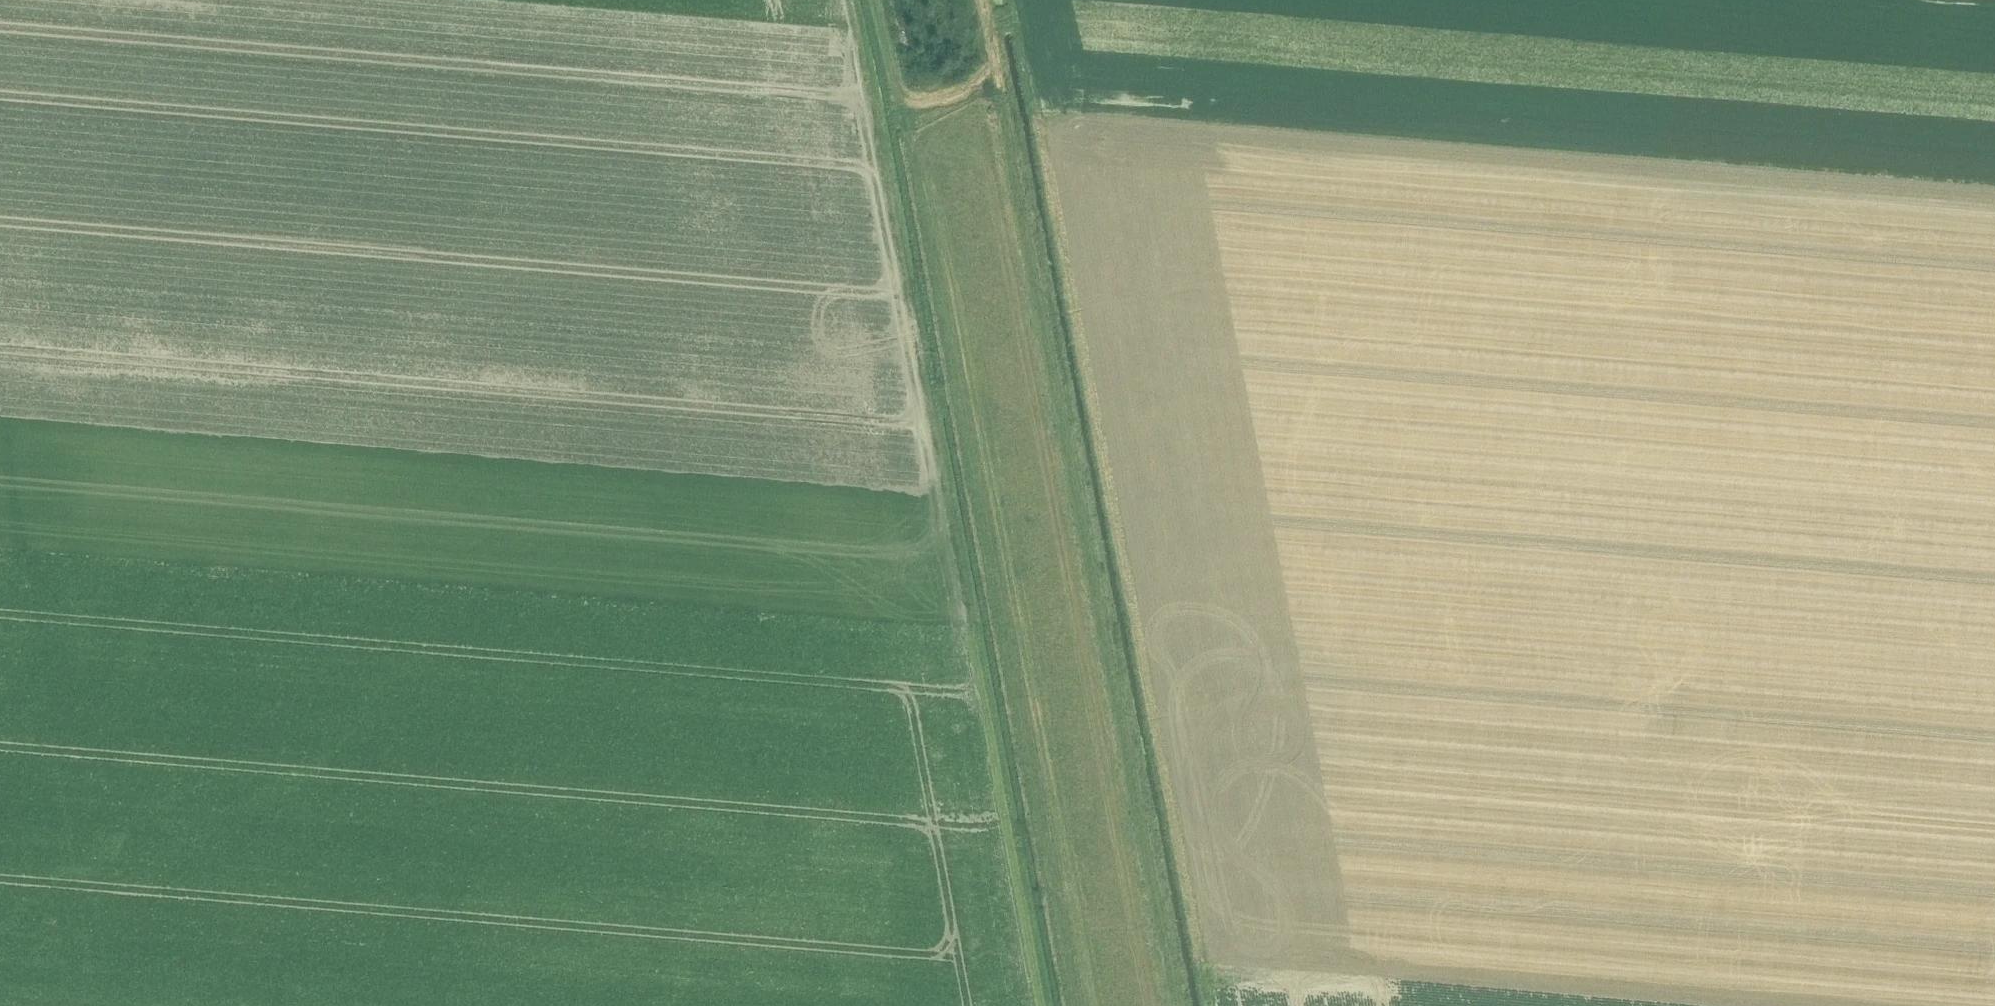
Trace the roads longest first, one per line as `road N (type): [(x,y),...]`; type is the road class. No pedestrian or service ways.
road 1 (track): [(976,0),(1177,1005)]
road 2 (track): [(1063,1005),(869,0)]

